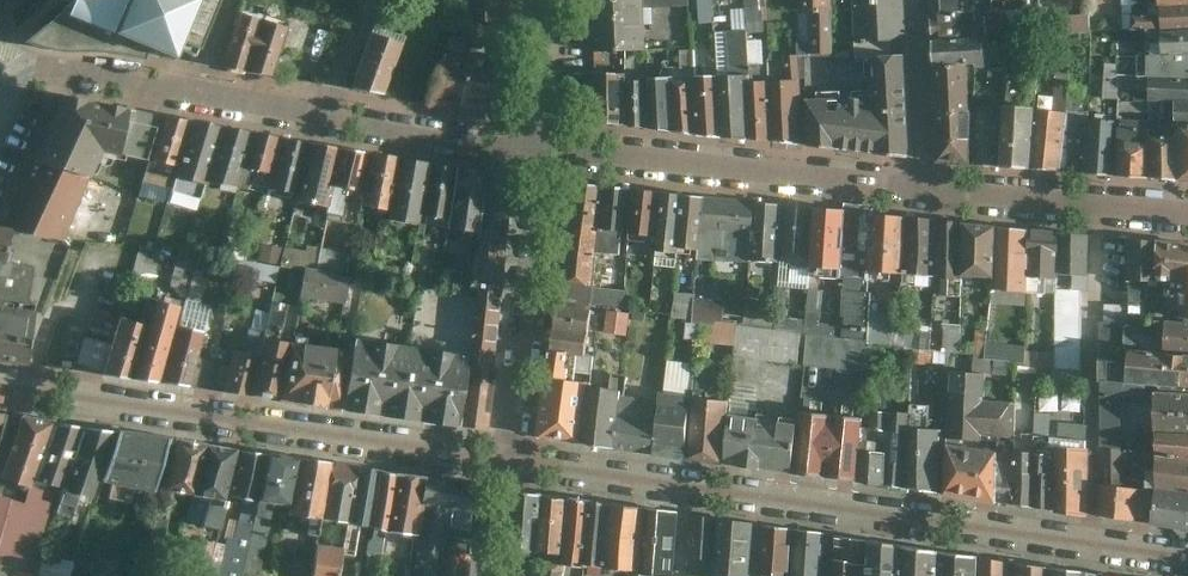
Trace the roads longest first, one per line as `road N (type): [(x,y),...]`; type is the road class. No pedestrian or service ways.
road 1 (residential): [(1187,557),(505,462)]
road 2 (residential): [(0,98),(34,72),(549,151)]
road 3 (residential): [(505,462),(0,388)]
road 4 (residential): [(549,151),(924,191)]
road 5 (residential): [(505,462),(549,151)]
road 6 (residential): [(924,191),(1187,211)]
road 7 (residential): [(915,0),(924,191)]
road 8 (residential): [(549,151),(557,0)]

